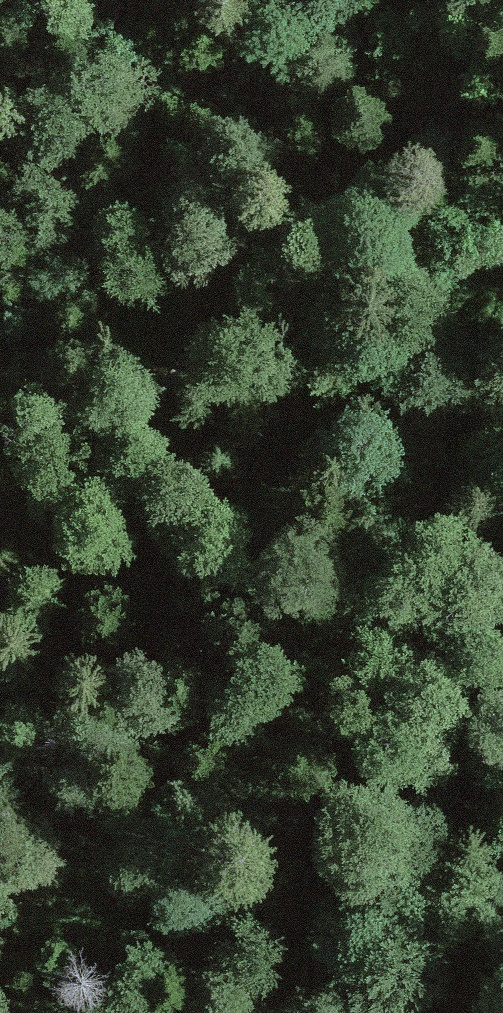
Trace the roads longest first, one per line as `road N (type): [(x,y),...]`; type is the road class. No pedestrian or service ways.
road 1 (track): [(291,1012),(295,904),(335,723),(502,339)]
road 2 (track): [(0,538),(74,571),(172,543),(502,299)]

